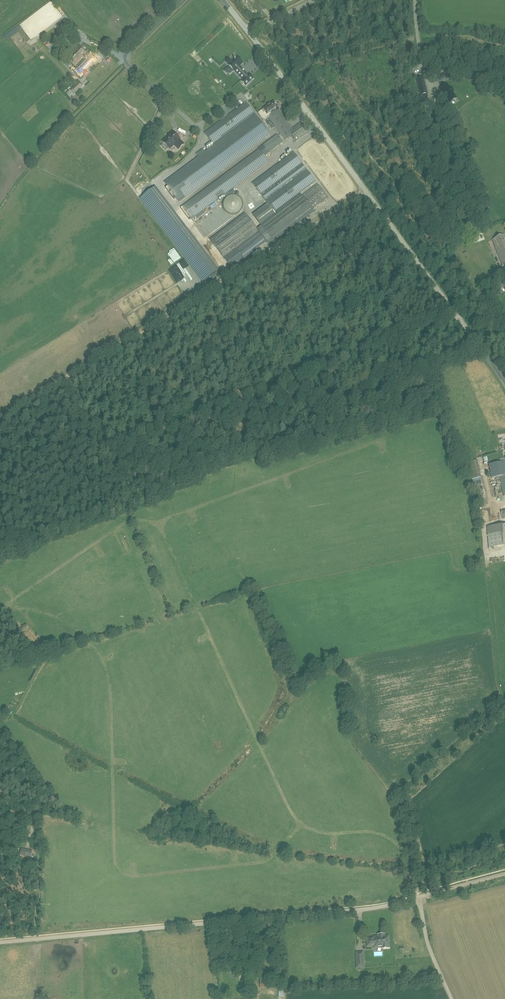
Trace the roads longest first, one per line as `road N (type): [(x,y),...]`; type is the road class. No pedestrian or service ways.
road 1 (track): [(0,609),(122,525),(157,526),(294,817),(322,833),(390,839),(411,864),(417,895)]
road 2 (track): [(0,609),(60,618),(100,656),(111,691),(114,854),(123,873),(262,862),(302,824)]
road 3 (track): [(504,873),(366,909),(0,942)]
road 4 (tertiary): [(504,383),(249,32)]
road 5 (track): [(0,418),(367,192)]
road 6 (track): [(152,523),(384,439)]
road 7 (unclassified): [(201,134),(124,58),(181,0)]

